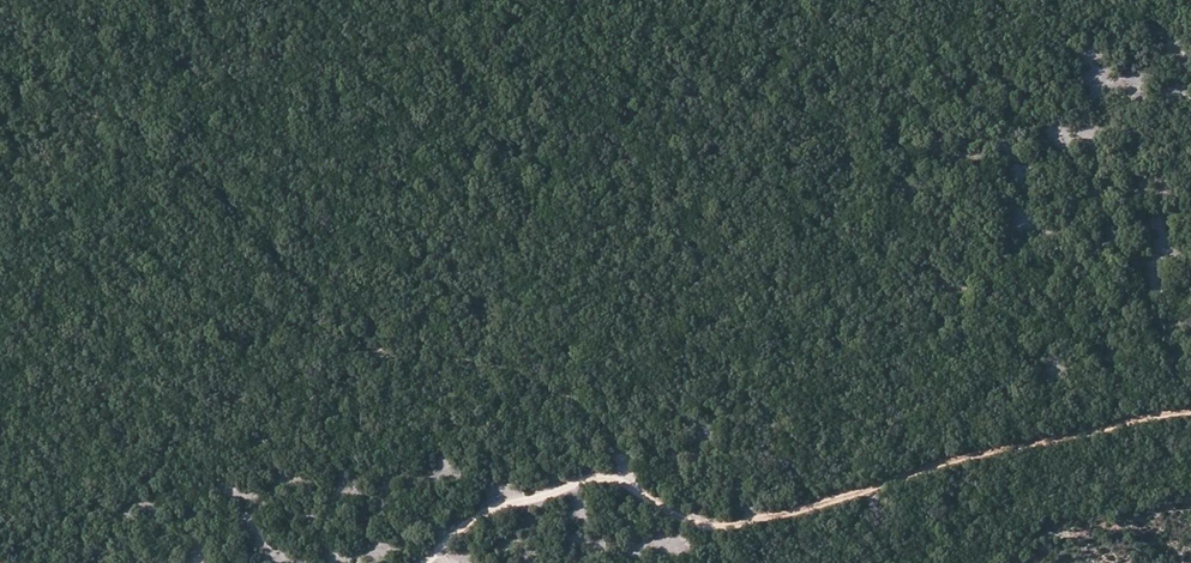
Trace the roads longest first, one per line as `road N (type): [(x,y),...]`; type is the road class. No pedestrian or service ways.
road 1 (track): [(419,562),(503,504),(597,475),(723,525),(979,450),(1190,412)]

